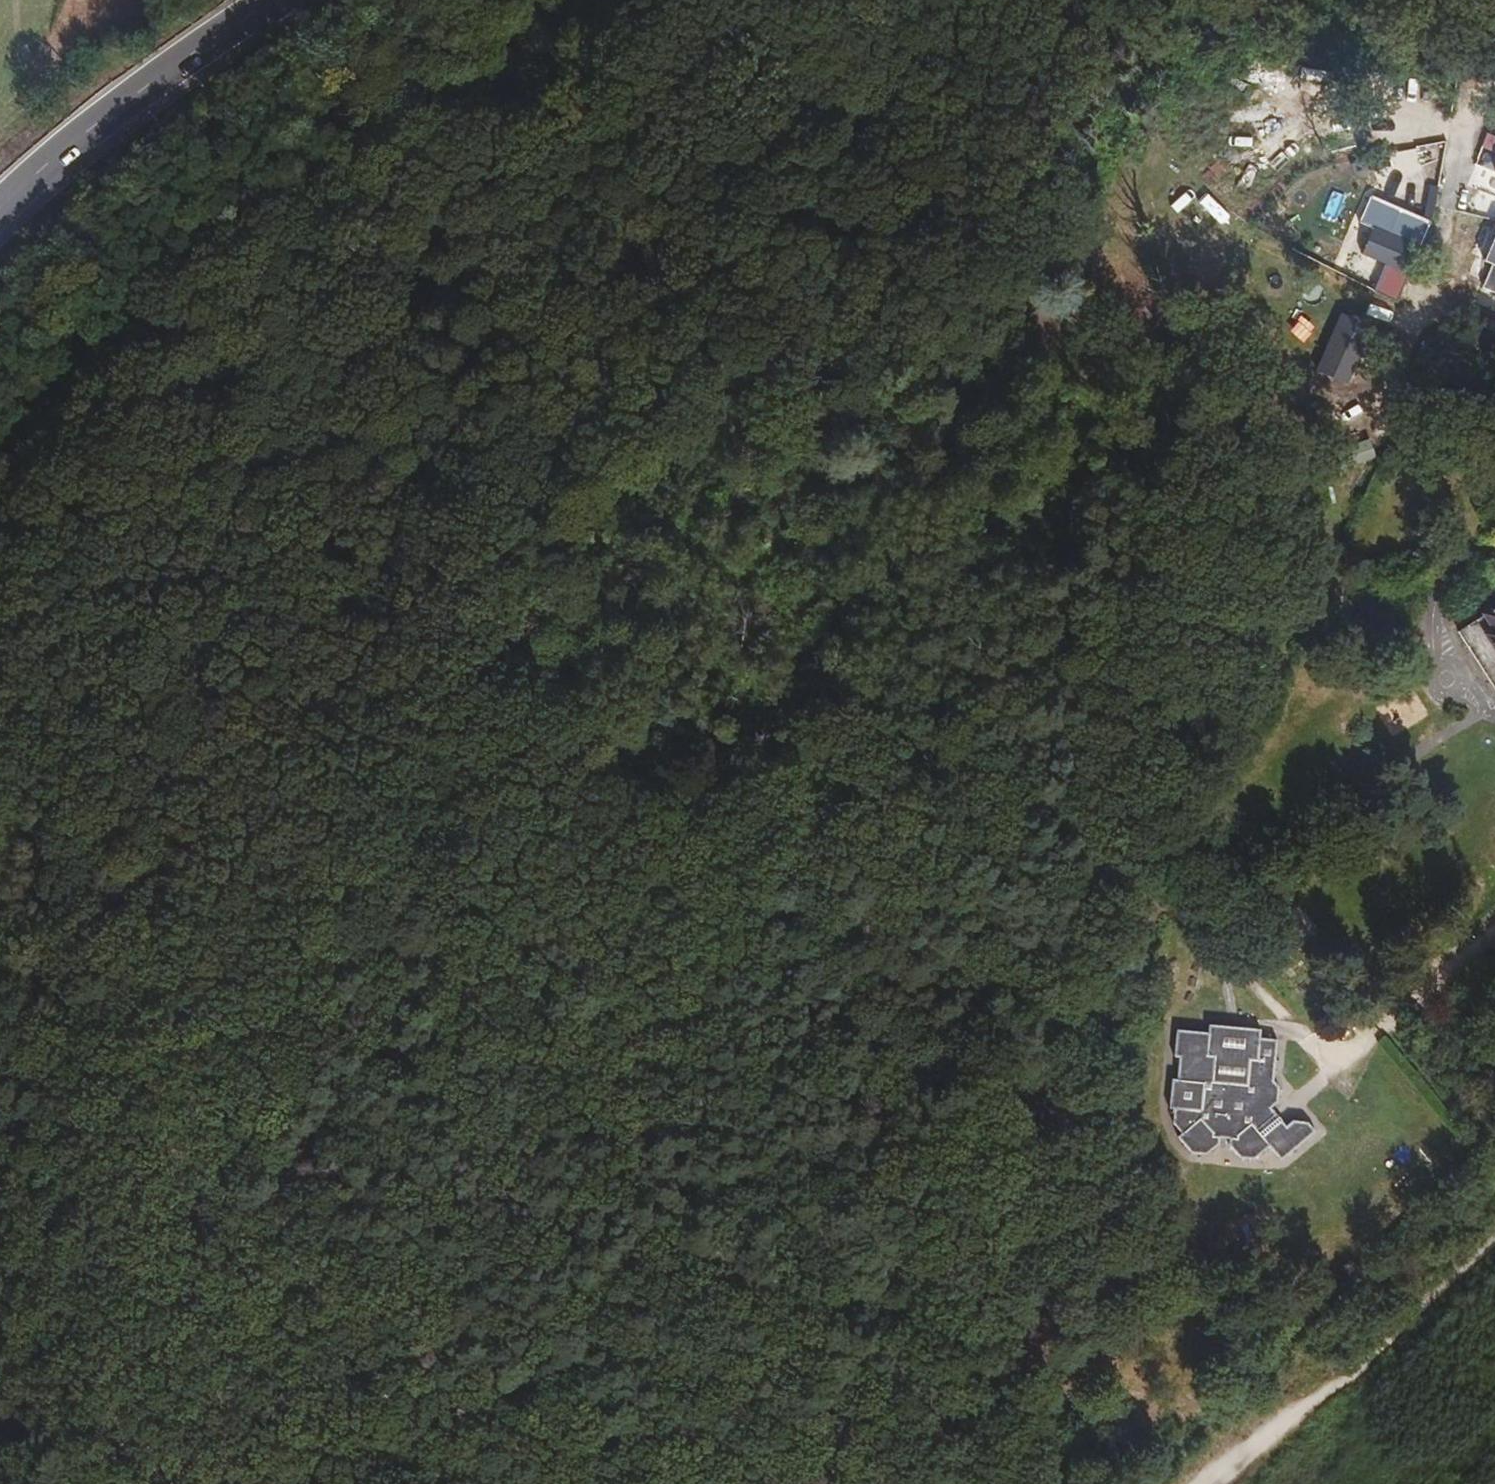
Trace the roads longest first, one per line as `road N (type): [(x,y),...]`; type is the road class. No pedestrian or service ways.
road 1 (track): [(284,1190),(330,1101),(498,878),(686,783),(840,757),(1096,897),(1118,1024),(910,1483)]
road 2 (track): [(1494,1240),(1215,1483)]
road 3 (trunk): [(0,212),(74,145),(276,0)]
road 4 (track): [(284,1190),(297,1258),(446,1483)]

